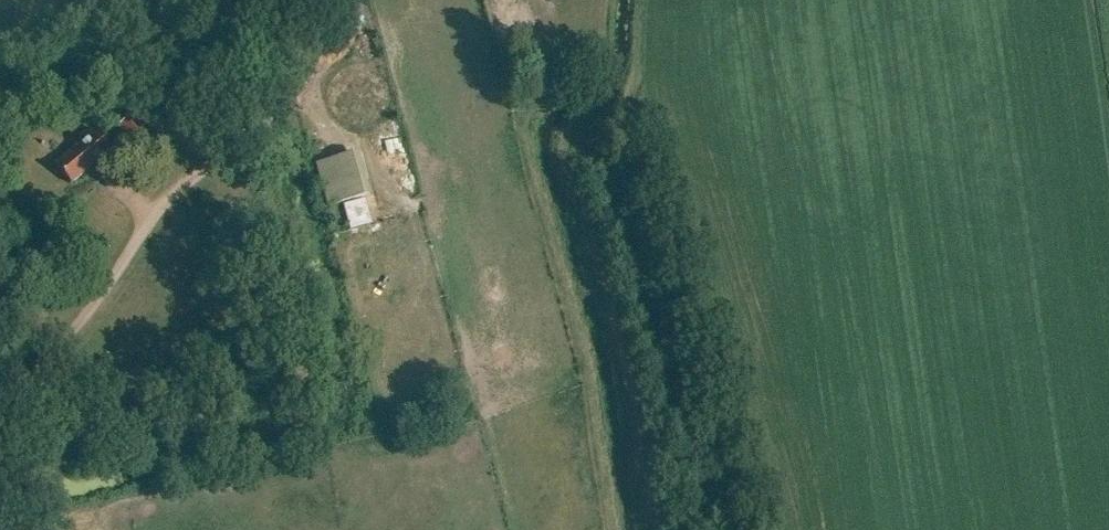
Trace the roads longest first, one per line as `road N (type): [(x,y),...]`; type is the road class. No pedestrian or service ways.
road 1 (unclassified): [(0,416),(77,330),(166,202),(268,111),(344,0)]

